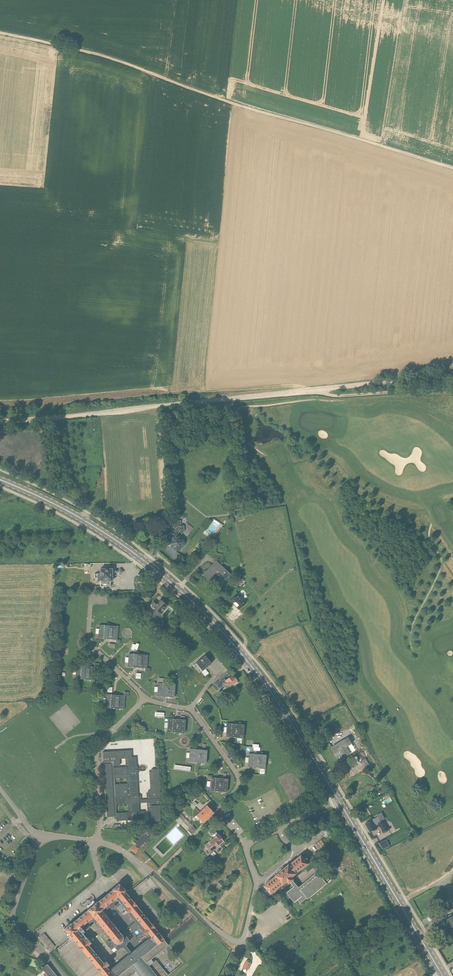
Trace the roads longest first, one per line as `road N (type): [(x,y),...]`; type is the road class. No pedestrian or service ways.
road 1 (primary): [(338,800),(267,686),(193,602),(105,533),(0,480)]
road 2 (track): [(0,33),(111,59),(452,168)]
road 3 (track): [(0,415),(283,386),(337,396),(452,387)]
road 4 (unclassified): [(452,375),(5,421)]
road 5 (primary): [(443,975),(338,800)]
road 6 (unclassified): [(98,842),(100,749),(147,698)]
road 7 (unclassified): [(98,842),(40,840),(0,789)]
road 8 (unclassified): [(218,811),(236,779),(191,709)]

